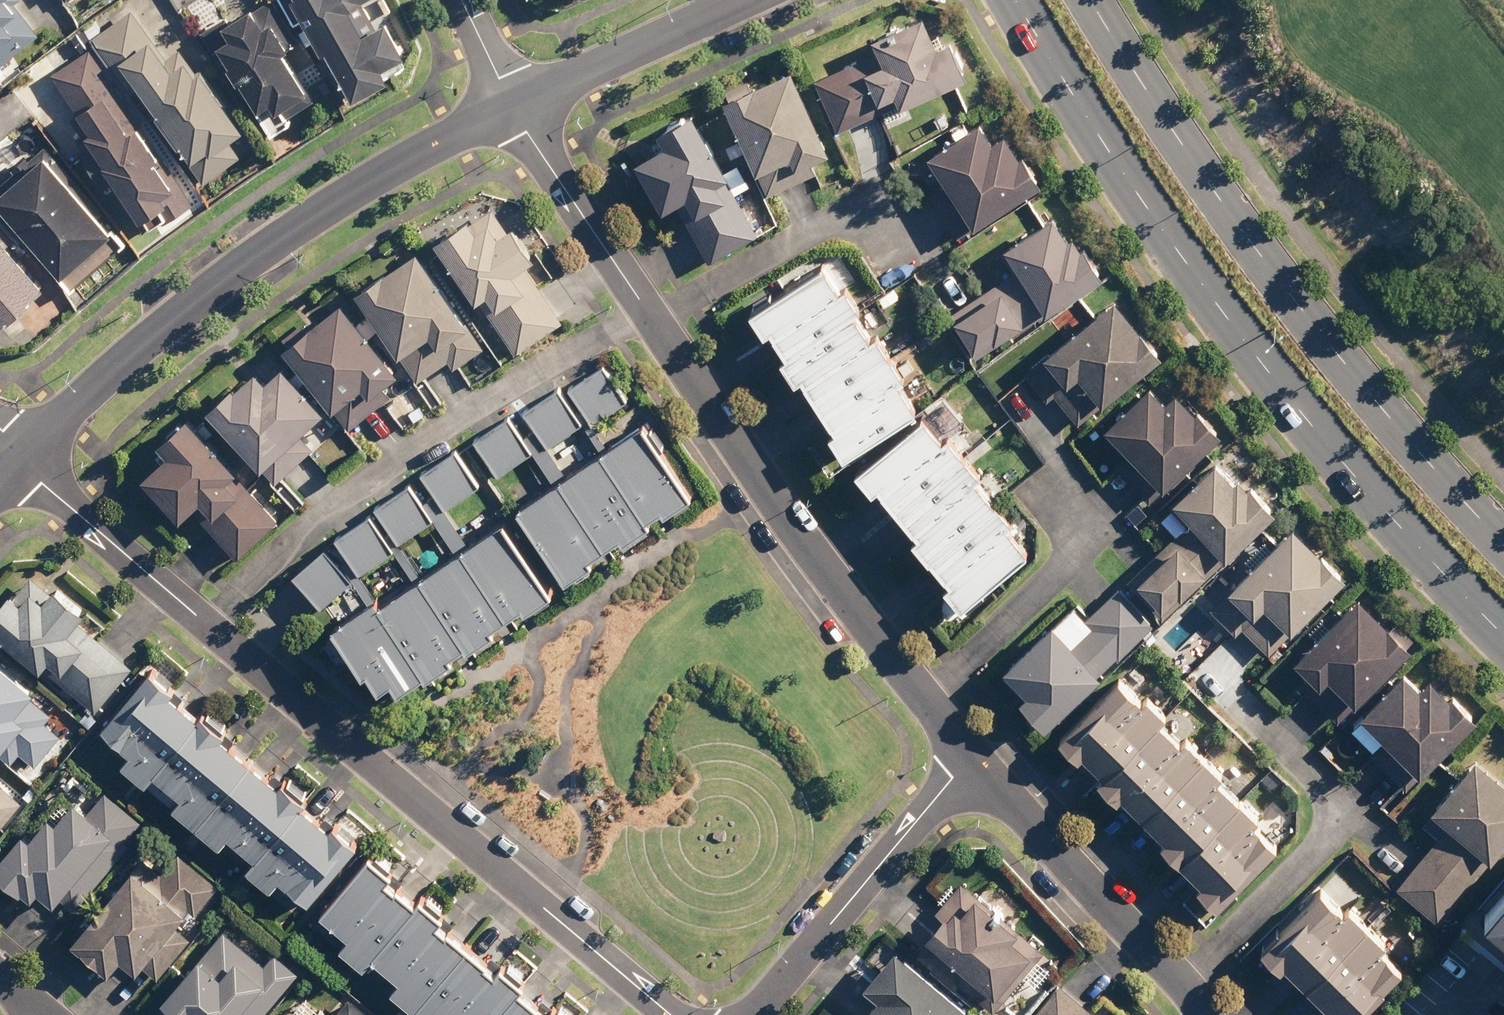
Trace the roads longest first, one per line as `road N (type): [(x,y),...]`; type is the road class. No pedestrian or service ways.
road 1 (secondary): [(1503,636),(1259,359),(1143,204),(1016,0)]
road 2 (secondary): [(1092,0),(1245,236),(1503,546)]
road 3 (residential): [(202,621),(671,1014)]
road 4 (residential): [(19,454),(328,206),(510,105)]
road 5 (residential): [(640,302),(441,412),(322,502),(202,621)]
road 6 (residential): [(929,703),(770,495),(640,302)]
road 7 (residential): [(1228,689),(1324,780),(1337,823),(1330,843),(1184,989)]
road 8 (residential): [(752,1014),(971,758)]
road 9 (residential): [(1042,450),(1094,518),(1067,568),(929,703)]
road 10 (residential): [(640,302),(855,193),(913,256)]
road 11 (residential): [(1184,989),(971,758)]
road 12 (residential): [(510,105),(743,0)]
road 13 (residential): [(19,454),(202,621)]
road 14 (residential): [(640,302),(510,105)]

